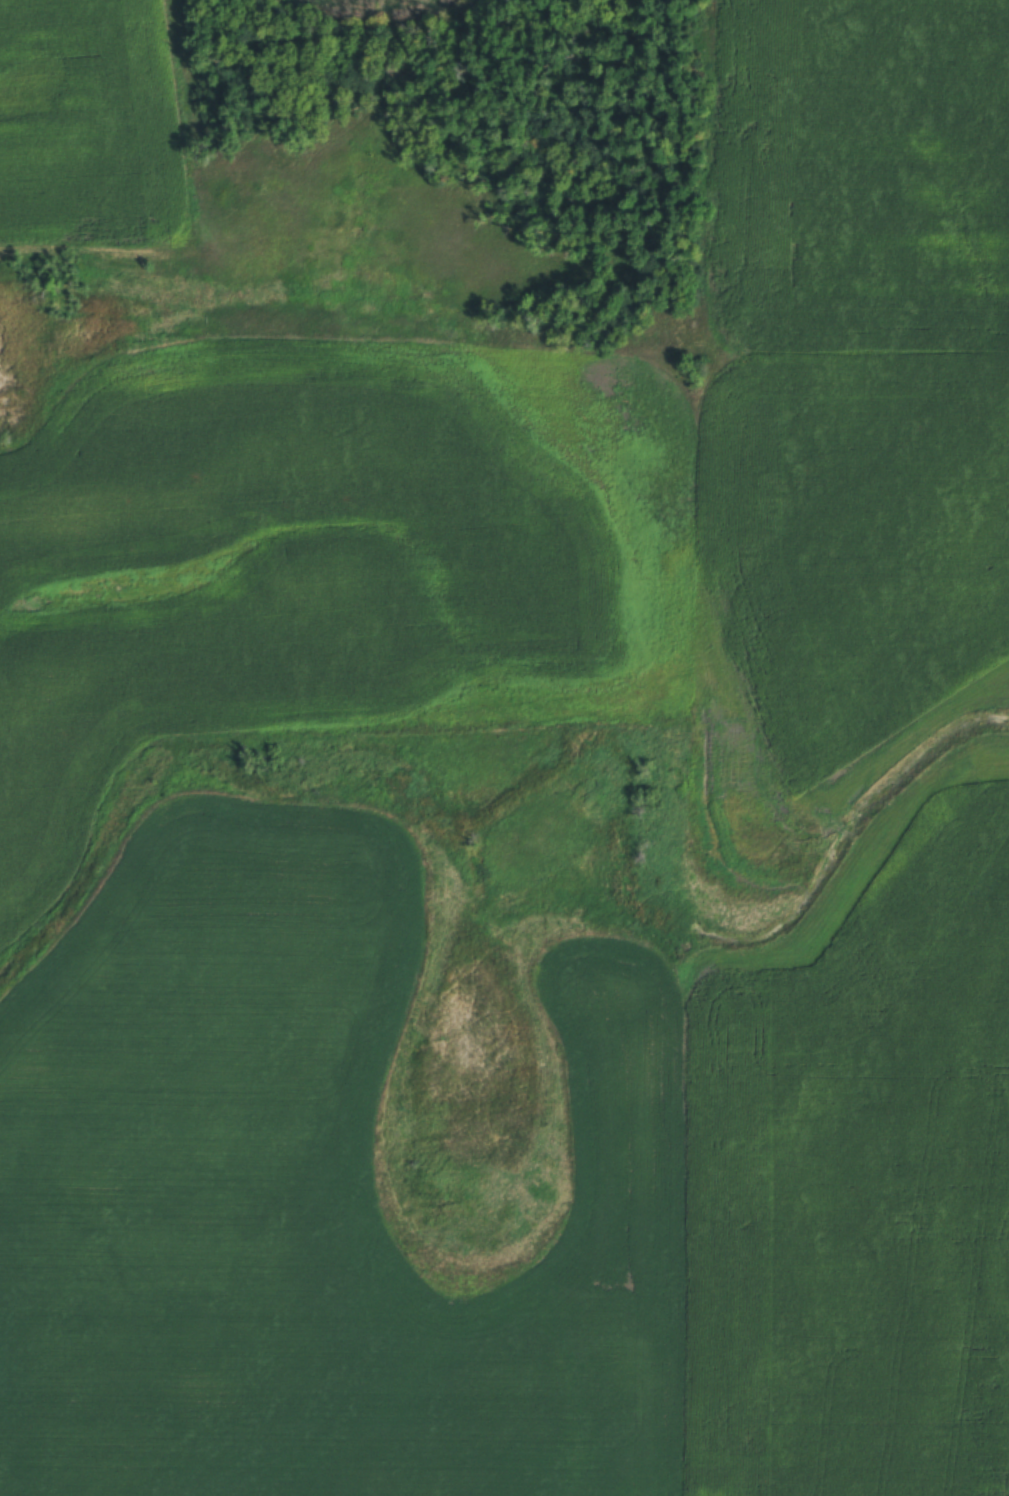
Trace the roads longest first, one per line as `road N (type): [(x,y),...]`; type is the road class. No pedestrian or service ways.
road 1 (track): [(1008,330),(724,328),(621,350),(574,350),(300,328),(188,218),(168,0)]

